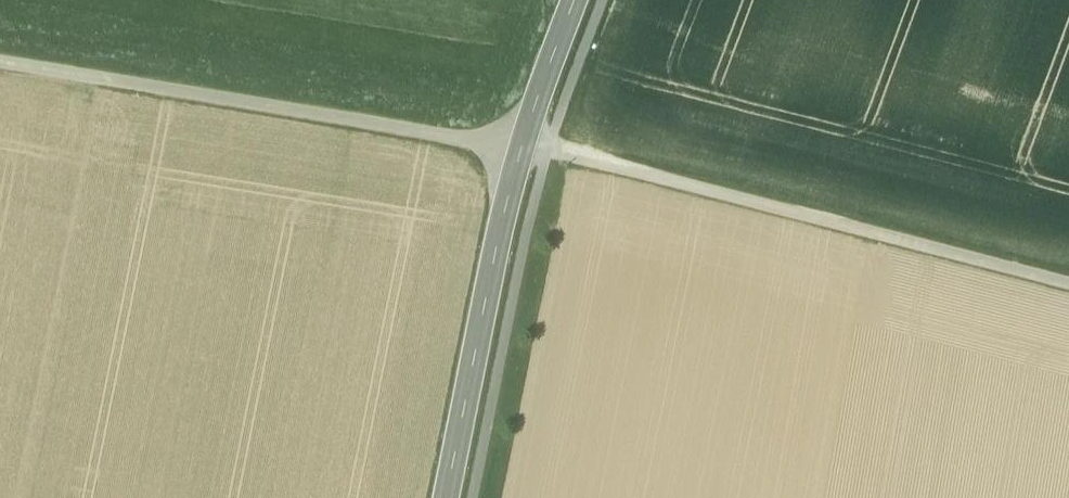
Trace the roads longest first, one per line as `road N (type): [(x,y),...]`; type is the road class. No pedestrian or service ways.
road 1 (track): [(1068,288),(527,141),(464,139),(0,63)]
road 2 (tertiary): [(449,497),(515,184),(579,0)]

